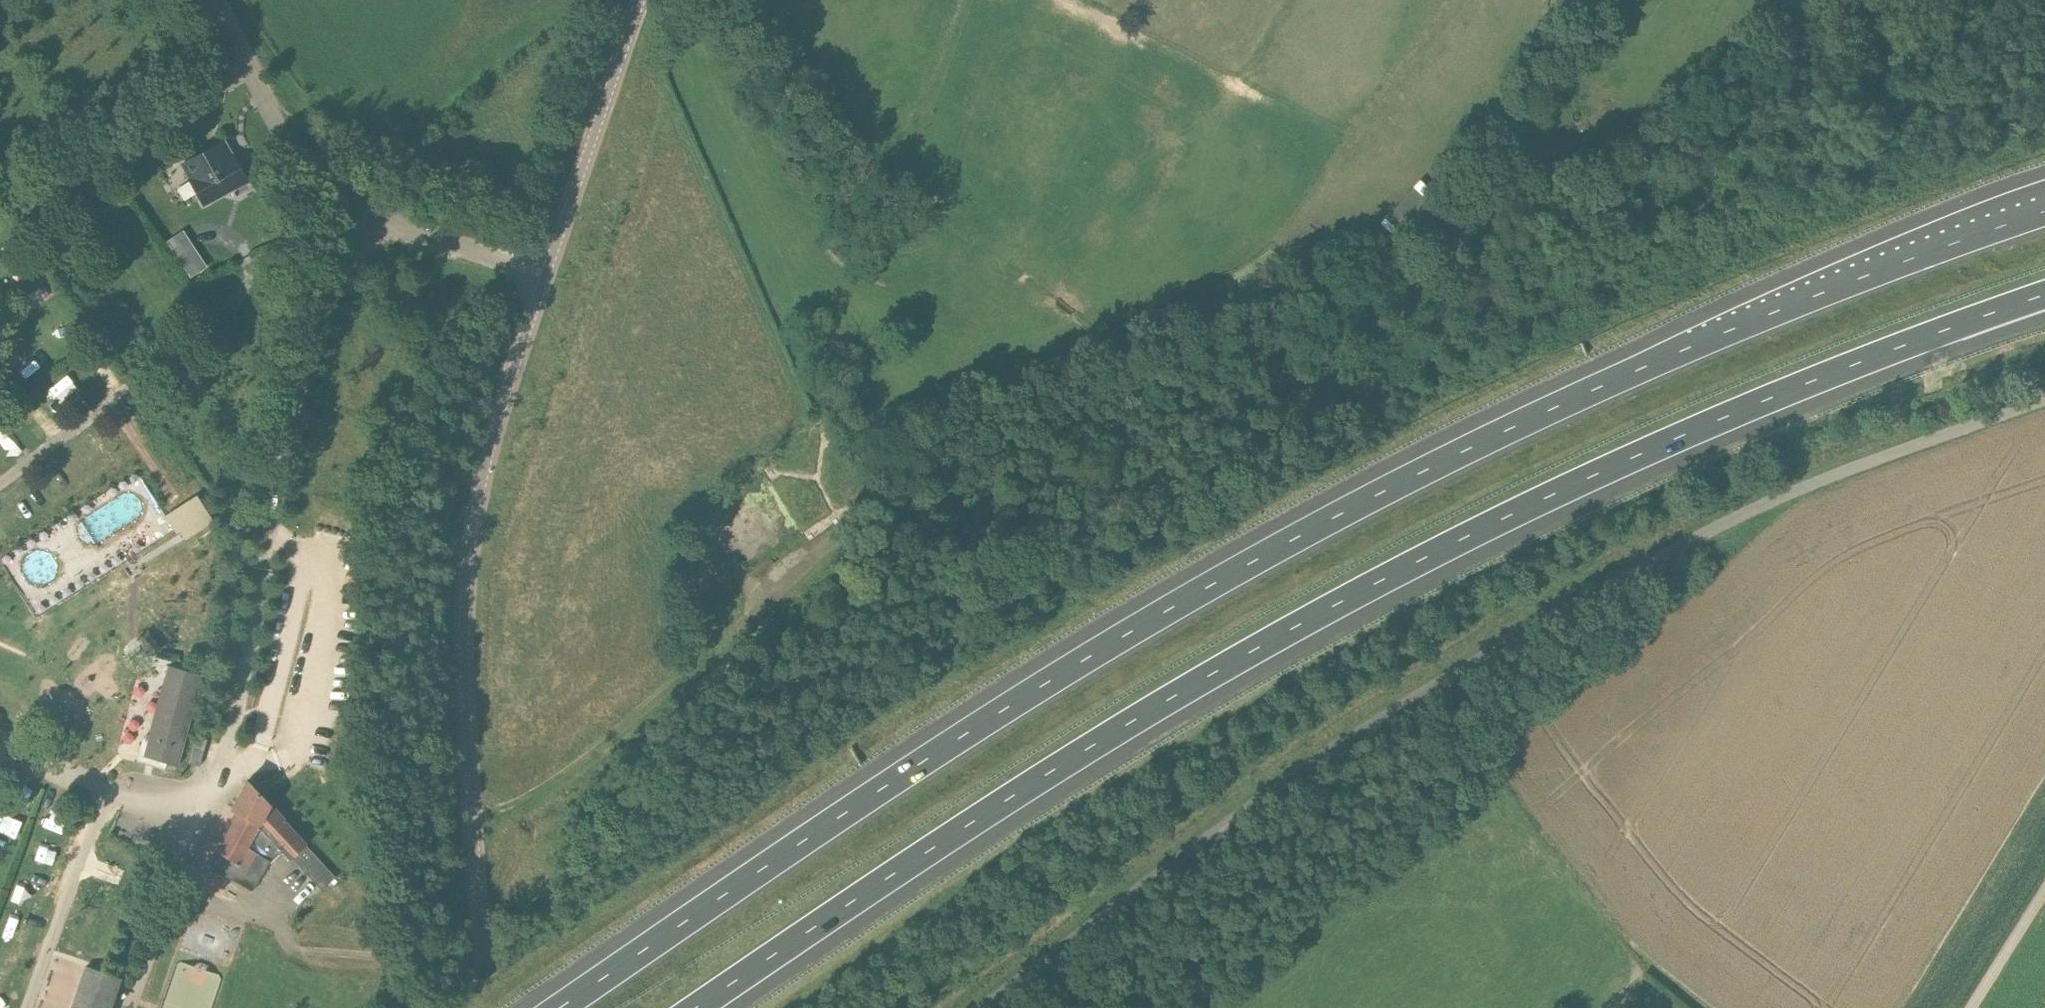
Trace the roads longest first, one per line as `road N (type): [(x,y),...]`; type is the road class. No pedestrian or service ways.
road 1 (motorway): [(2044,204),(1779,300),(1315,513),(1101,631),(850,794),(545,1007)]
road 2 (motorway): [(720,1007),(1098,760),(1333,619),(1690,437),(2044,302)]
road 3 (unclassified): [(2044,399),(1735,519),(1463,669),(1255,804),(983,1007)]
road 4 (unclassified): [(487,1007),(461,692),(466,590),(483,487),(543,278)]
road 5 (unclassified): [(543,278),(379,216),(314,169),(257,91),(211,0)]
road 6 (unclassified): [(543,278),(639,0)]

